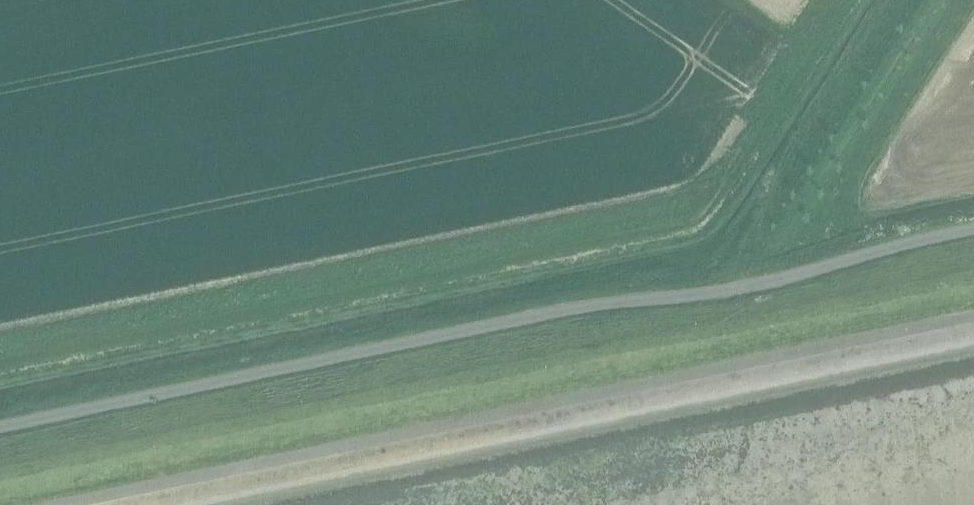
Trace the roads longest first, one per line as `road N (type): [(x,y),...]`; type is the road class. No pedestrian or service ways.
road 1 (unclassified): [(0,436),(973,245)]

